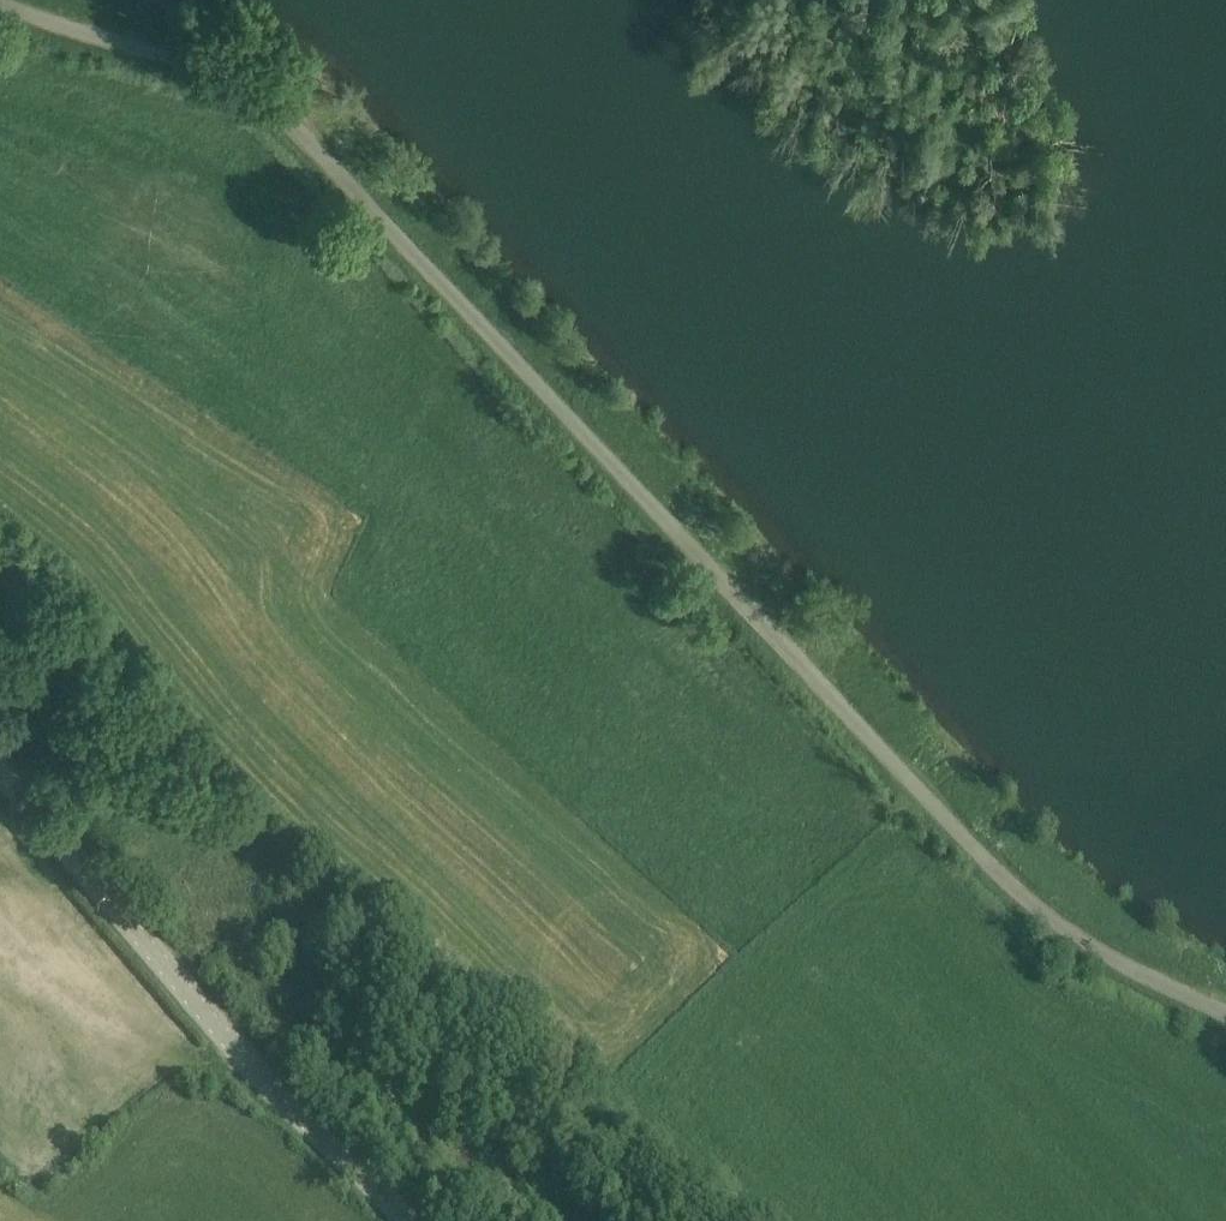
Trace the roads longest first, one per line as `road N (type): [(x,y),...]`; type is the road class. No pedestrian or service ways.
road 1 (unclassified): [(1225,1019),(1130,974),(1032,905),(280,116),(183,62),(0,2)]
road 2 (tertiary): [(397,1220),(0,769)]

